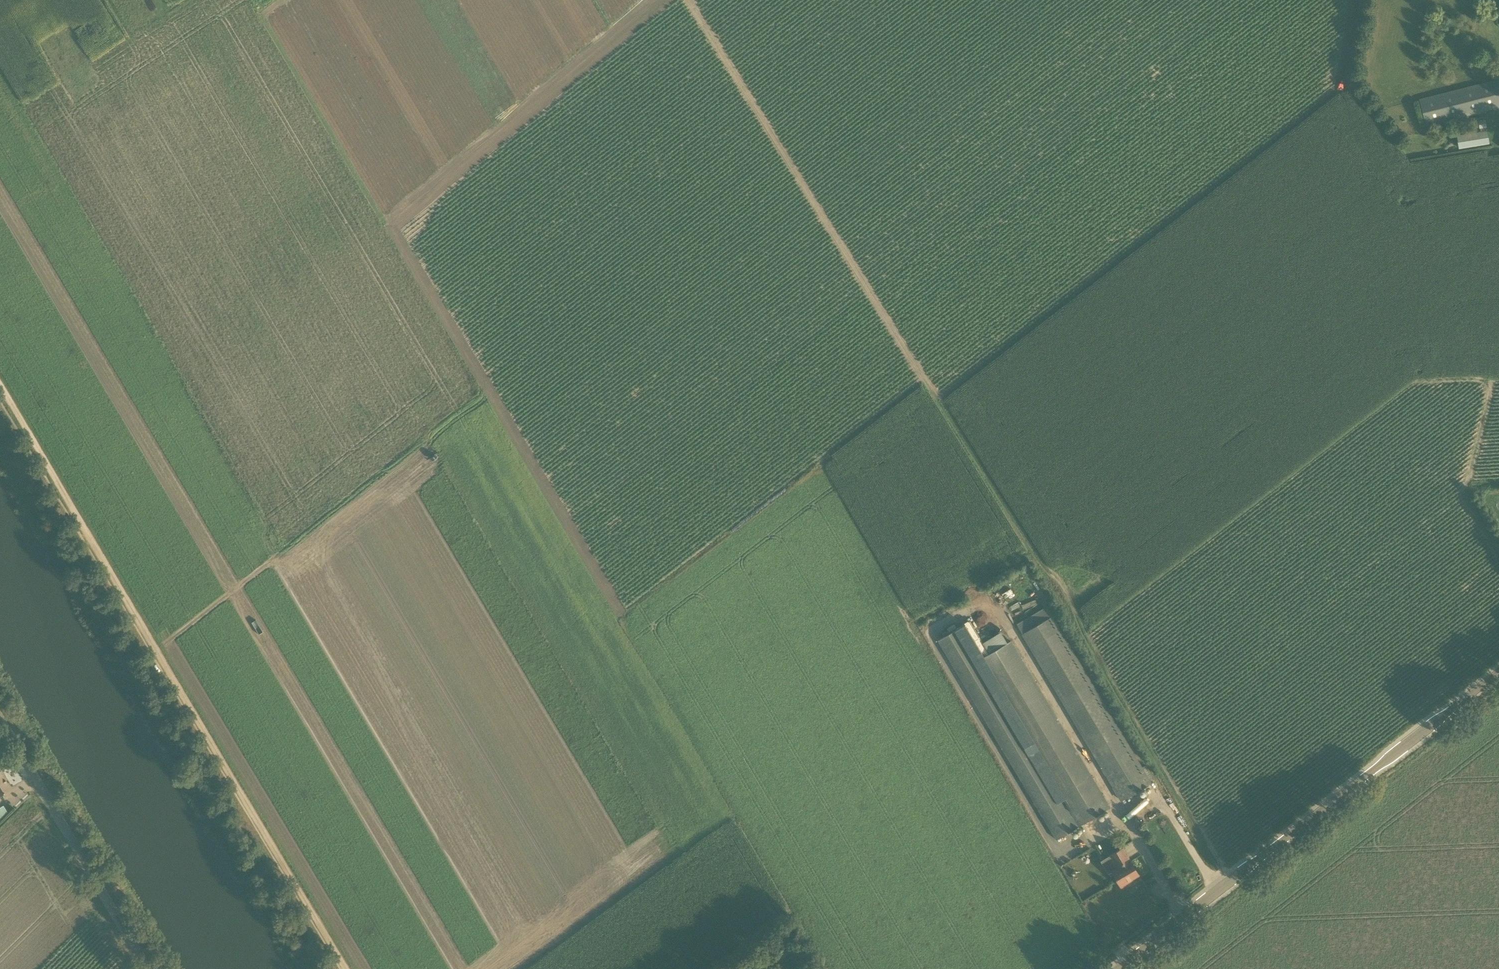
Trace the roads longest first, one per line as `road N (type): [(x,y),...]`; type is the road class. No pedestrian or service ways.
road 1 (track): [(0,386),(348,968)]
road 2 (unclassified): [(1116,968),(1498,672)]
road 3 (unclassified): [(145,968),(0,723)]

